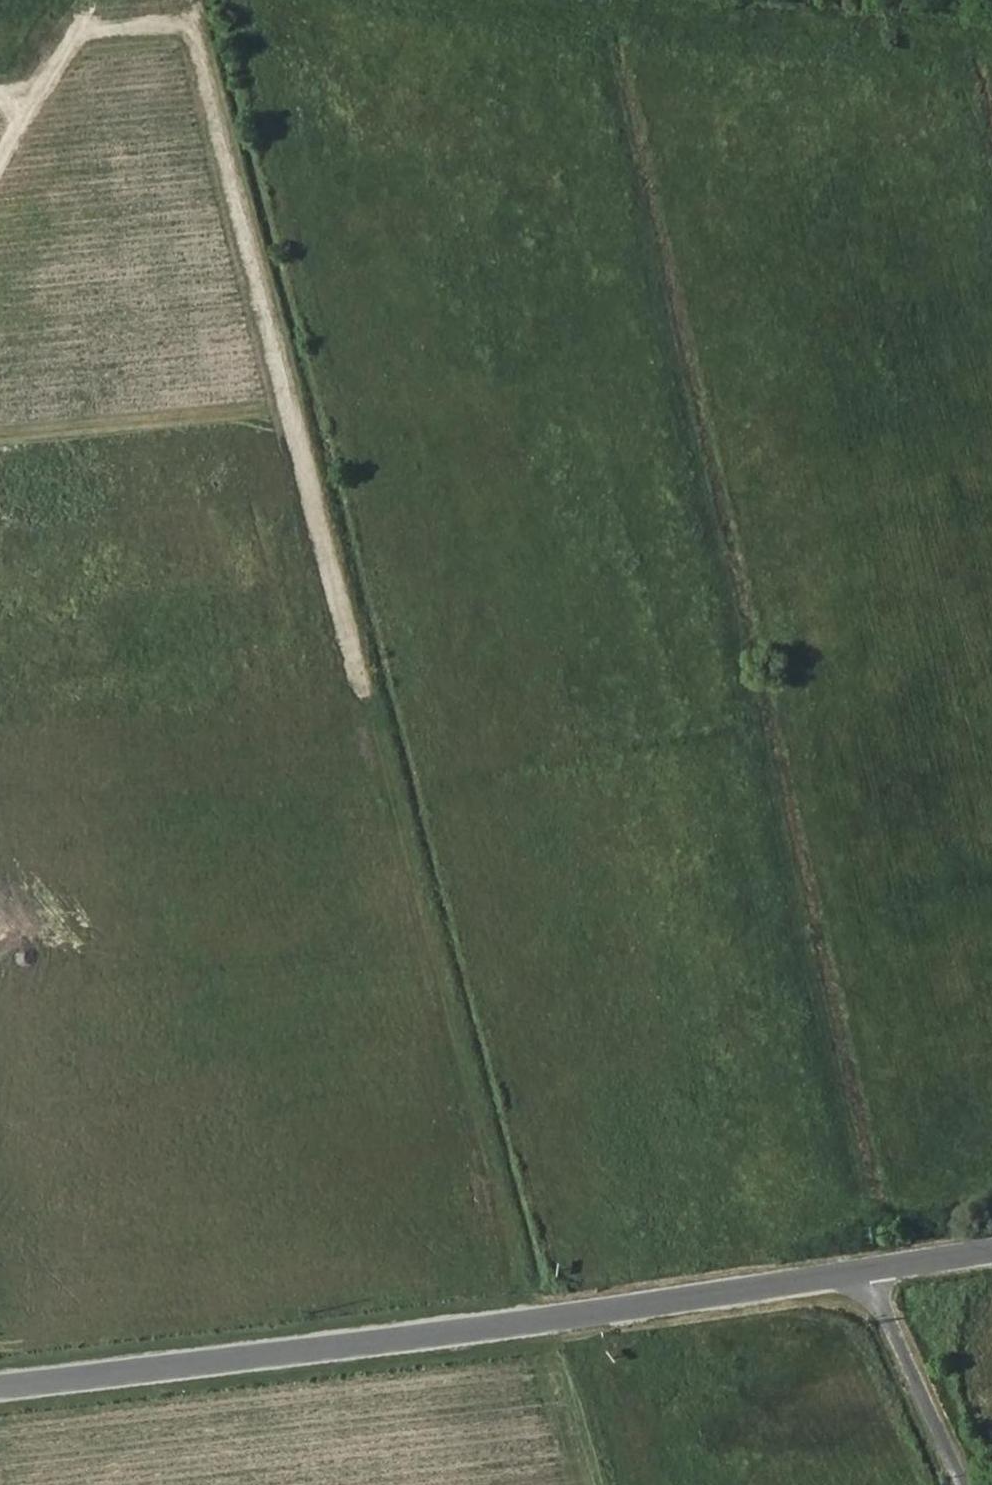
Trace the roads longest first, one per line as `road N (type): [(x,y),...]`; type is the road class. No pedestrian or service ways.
road 1 (tertiary): [(0,1369),(870,1271)]
road 2 (residential): [(964,1484),(870,1271)]
road 3 (tertiary): [(870,1271),(991,1252)]

